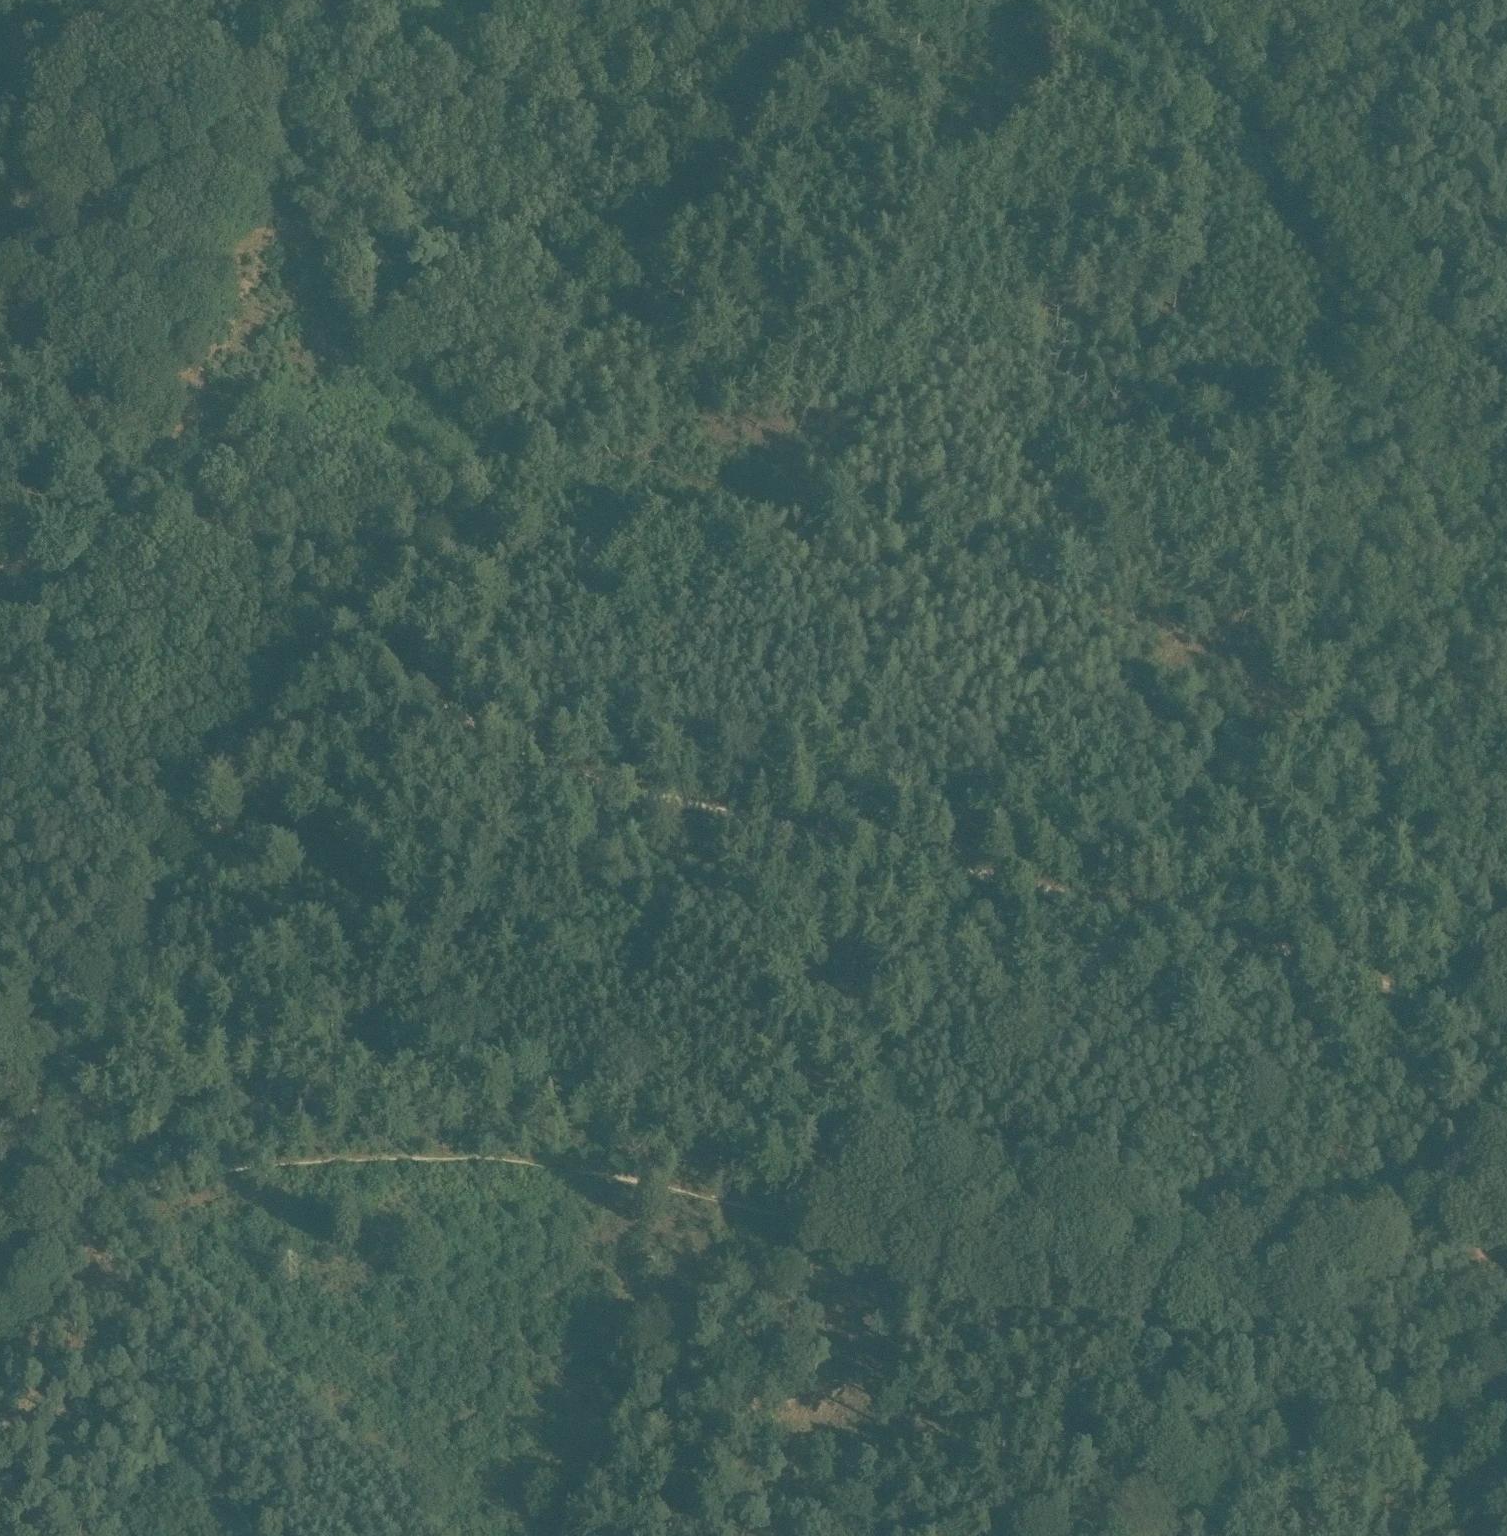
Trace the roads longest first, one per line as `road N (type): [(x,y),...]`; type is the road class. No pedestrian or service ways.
road 1 (track): [(1506,1053),(1432,1002),(1297,954),(627,788),(499,739),(340,629),(0,370)]
road 2 (track): [(1506,1279),(1465,1286),(1374,1322),(1315,1324),(1121,1285),(980,1233),(874,1217),(819,1140),(84,960)]

